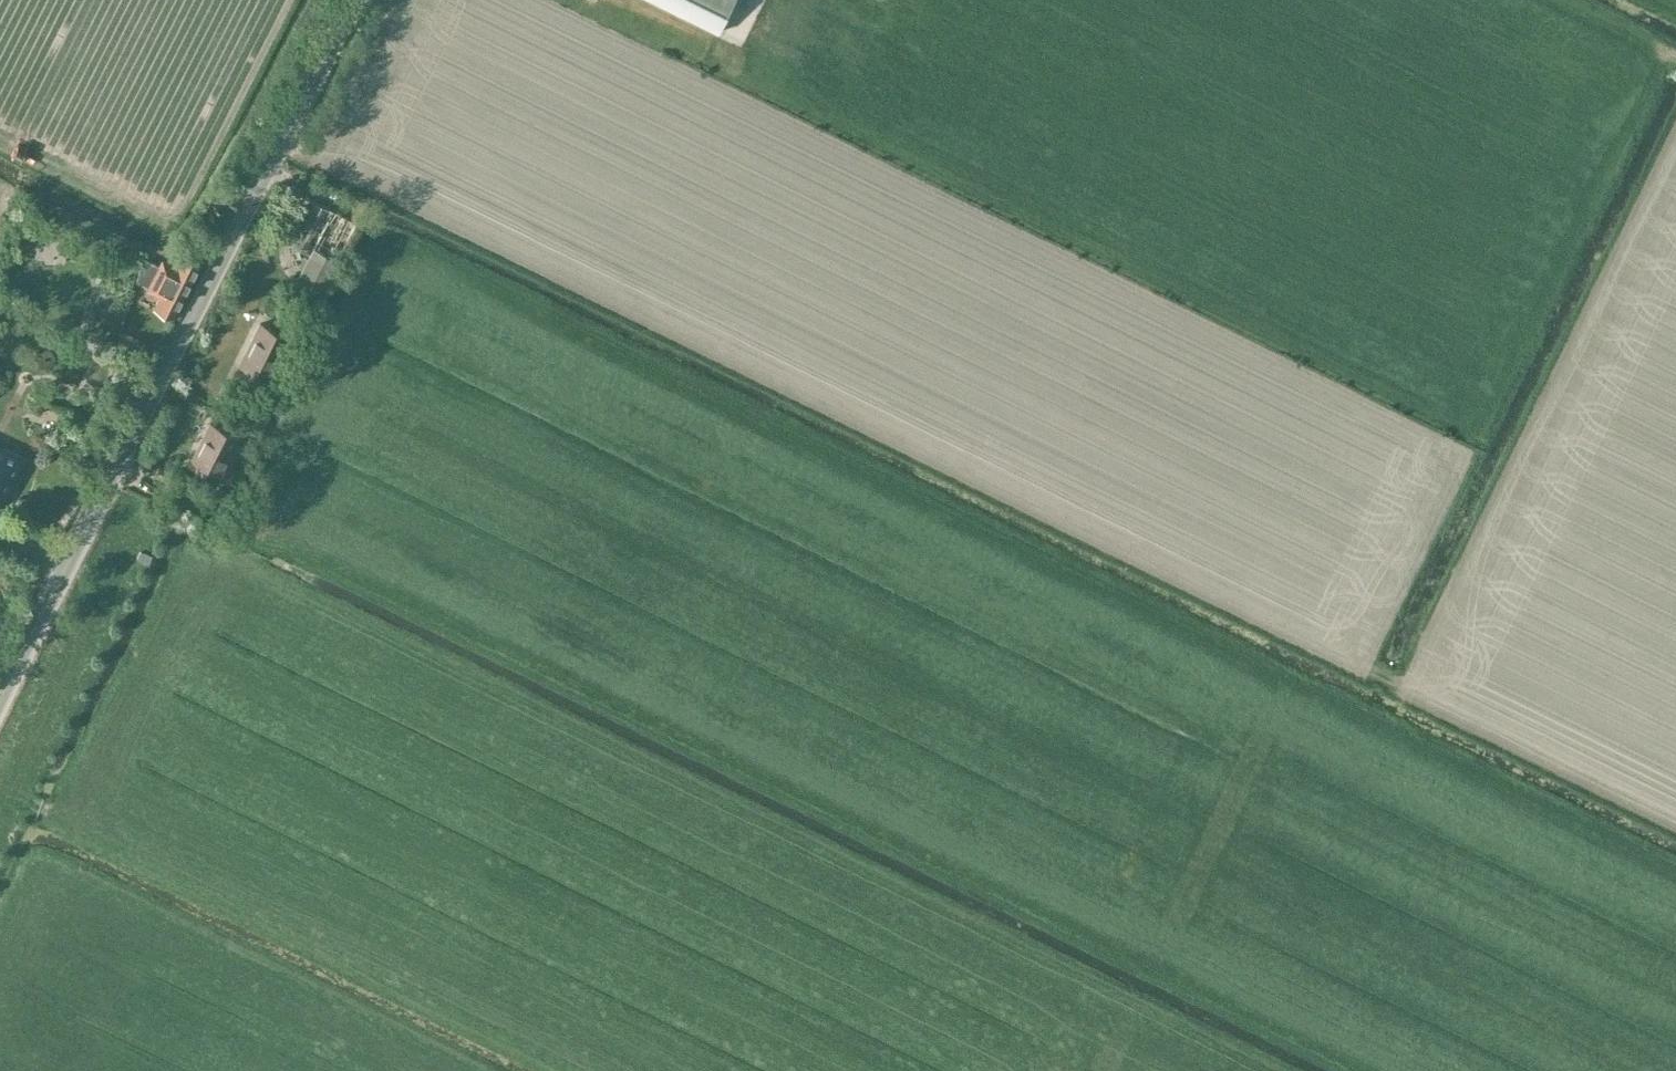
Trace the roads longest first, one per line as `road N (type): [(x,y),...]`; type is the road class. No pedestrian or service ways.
road 1 (unclassified): [(0,700),(352,0)]
road 2 (track): [(0,140),(224,255)]

